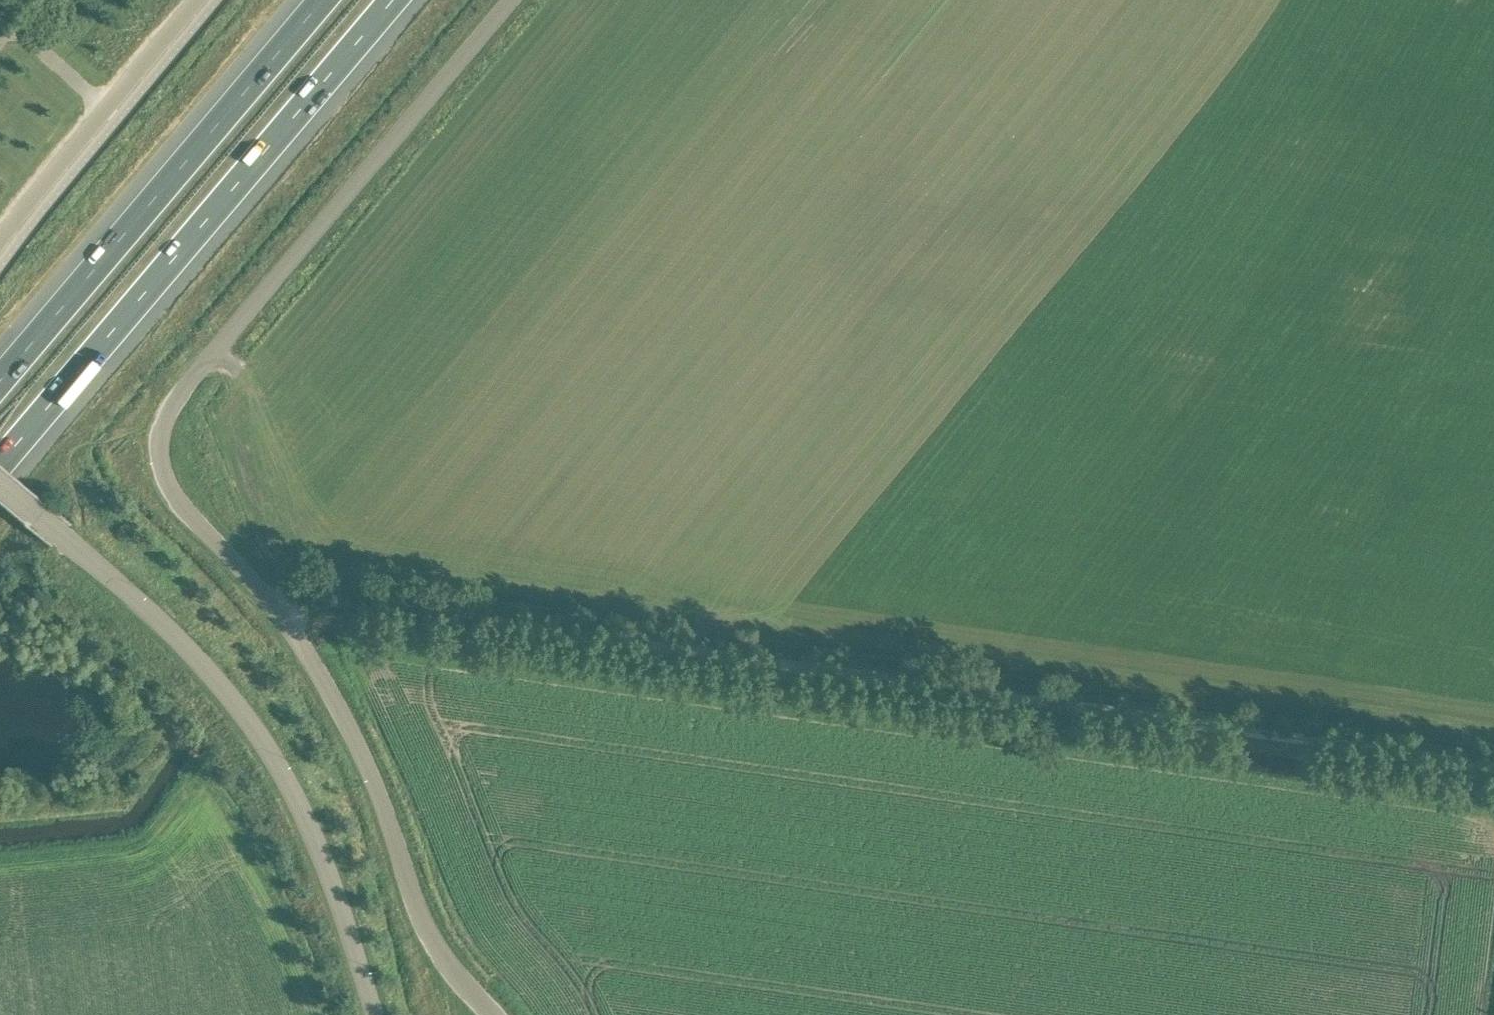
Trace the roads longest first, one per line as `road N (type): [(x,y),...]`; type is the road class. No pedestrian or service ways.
road 1 (track): [(253,583),(518,599),(1493,747)]
road 2 (unclassified): [(492,1014),(452,971),(427,927),(333,698),(239,565),(174,494),(158,459),(164,414),(515,0)]
road 3 (unclassified): [(371,1014),(306,817),(253,726),(181,644),(0,483)]
road 4 (motorway): [(0,460),(392,0)]
road 5 (motorway): [(322,0),(0,379)]
road 6 (unclassified): [(0,246),(195,0)]

